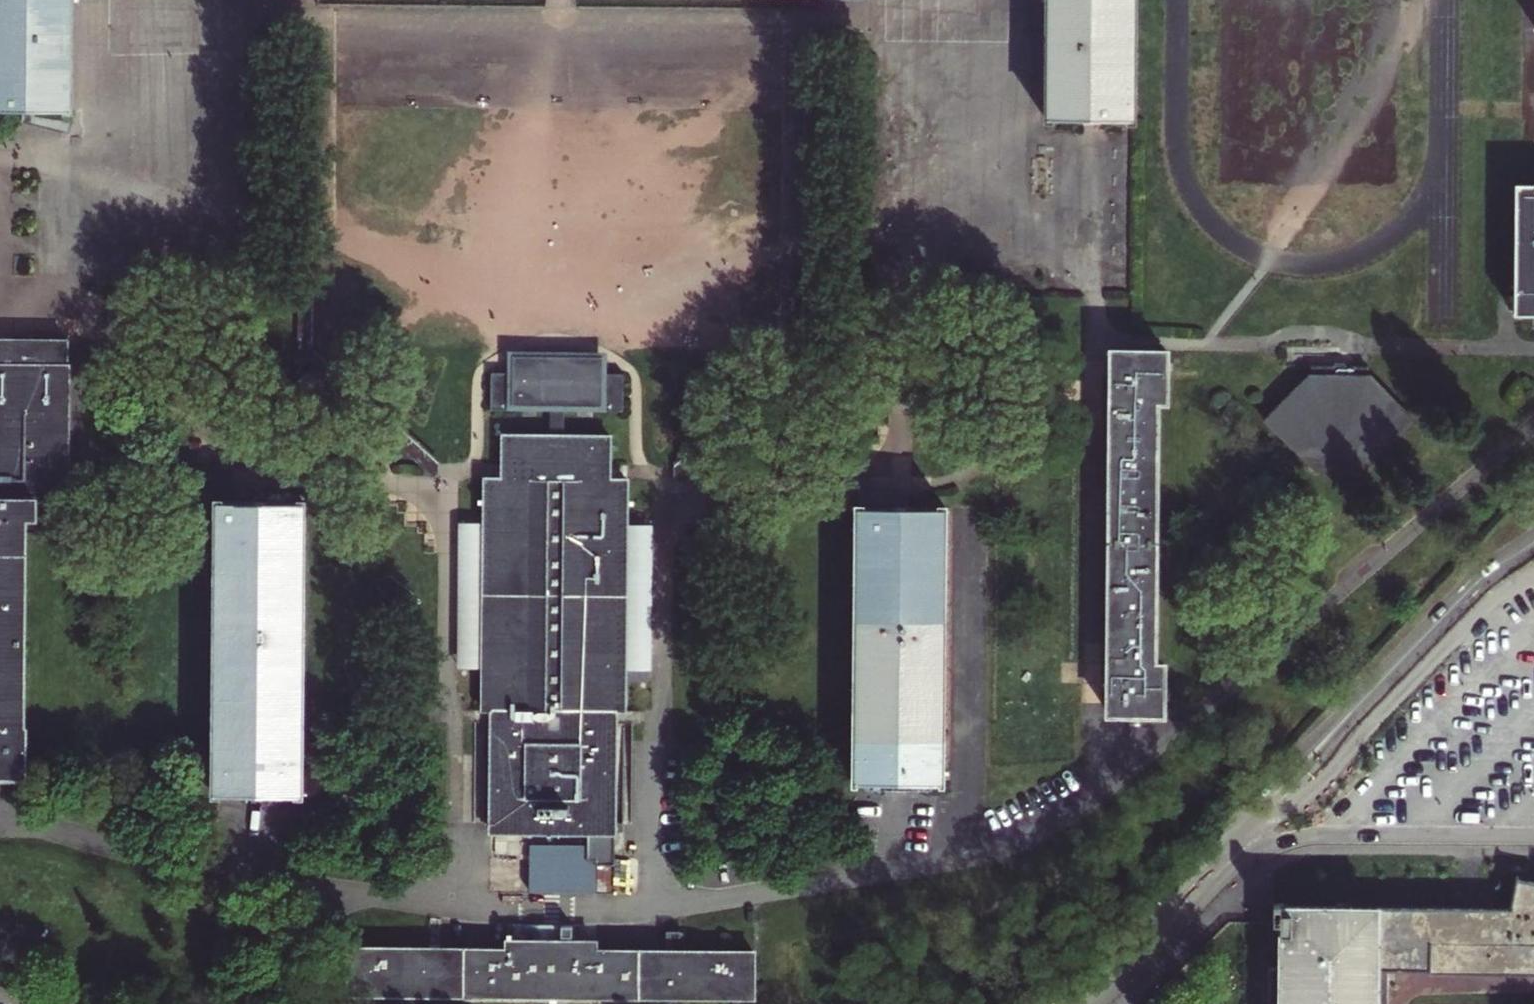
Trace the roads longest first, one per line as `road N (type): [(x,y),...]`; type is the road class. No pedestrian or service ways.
road 1 (residential): [(1088,1003),(1154,956),(1269,847)]

